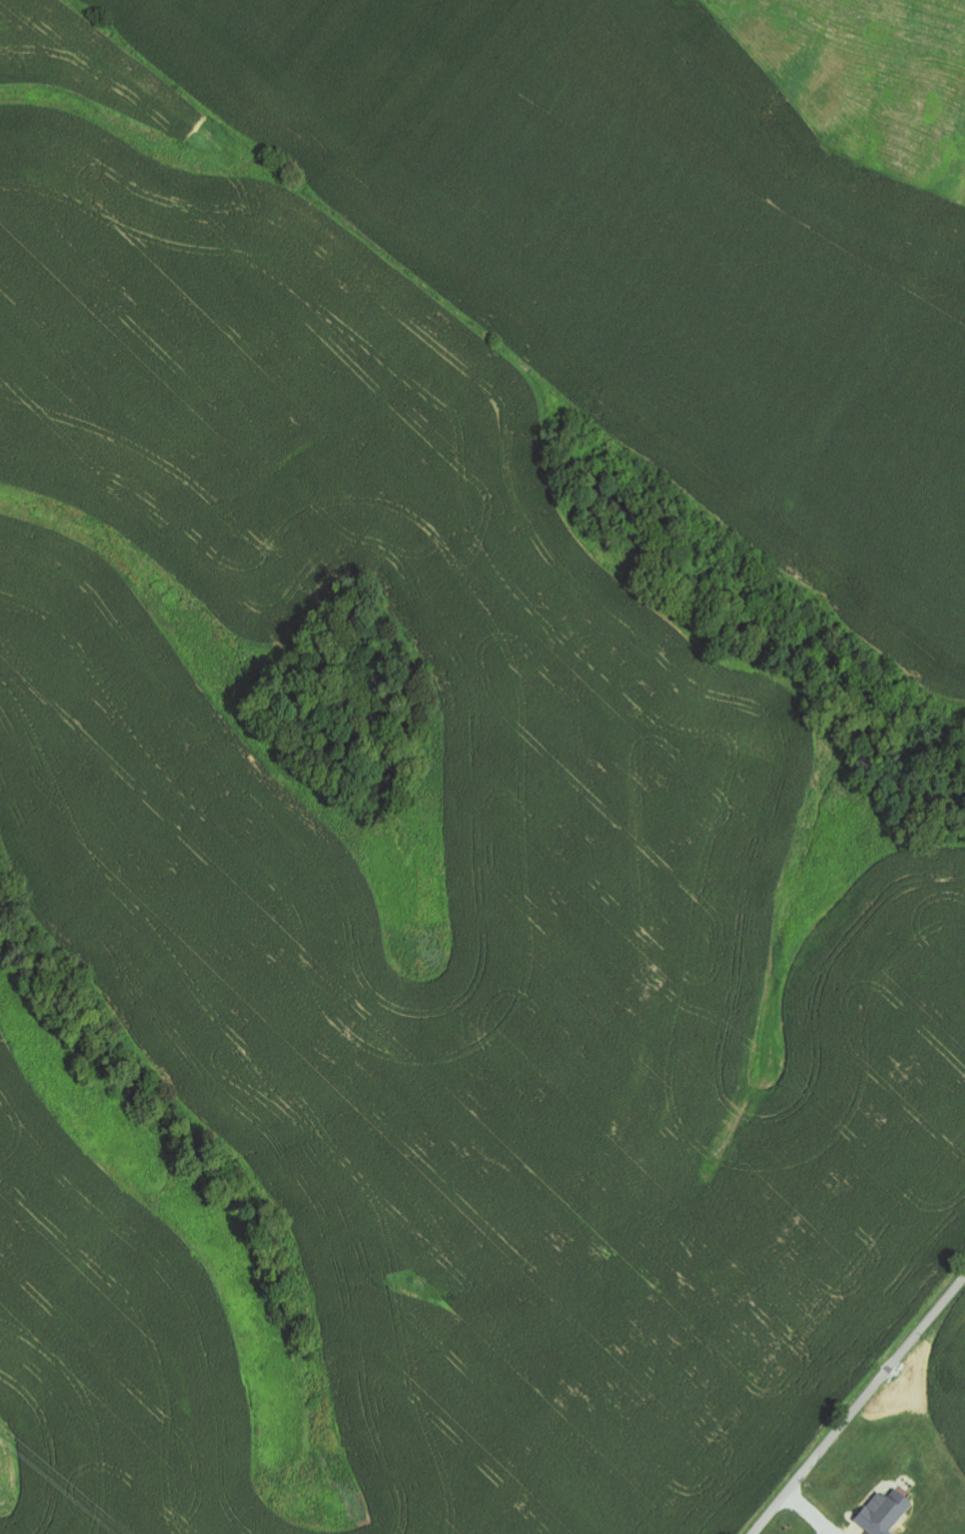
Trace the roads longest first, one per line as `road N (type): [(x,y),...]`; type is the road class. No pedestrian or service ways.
road 1 (residential): [(756,1533),(964,1276)]

